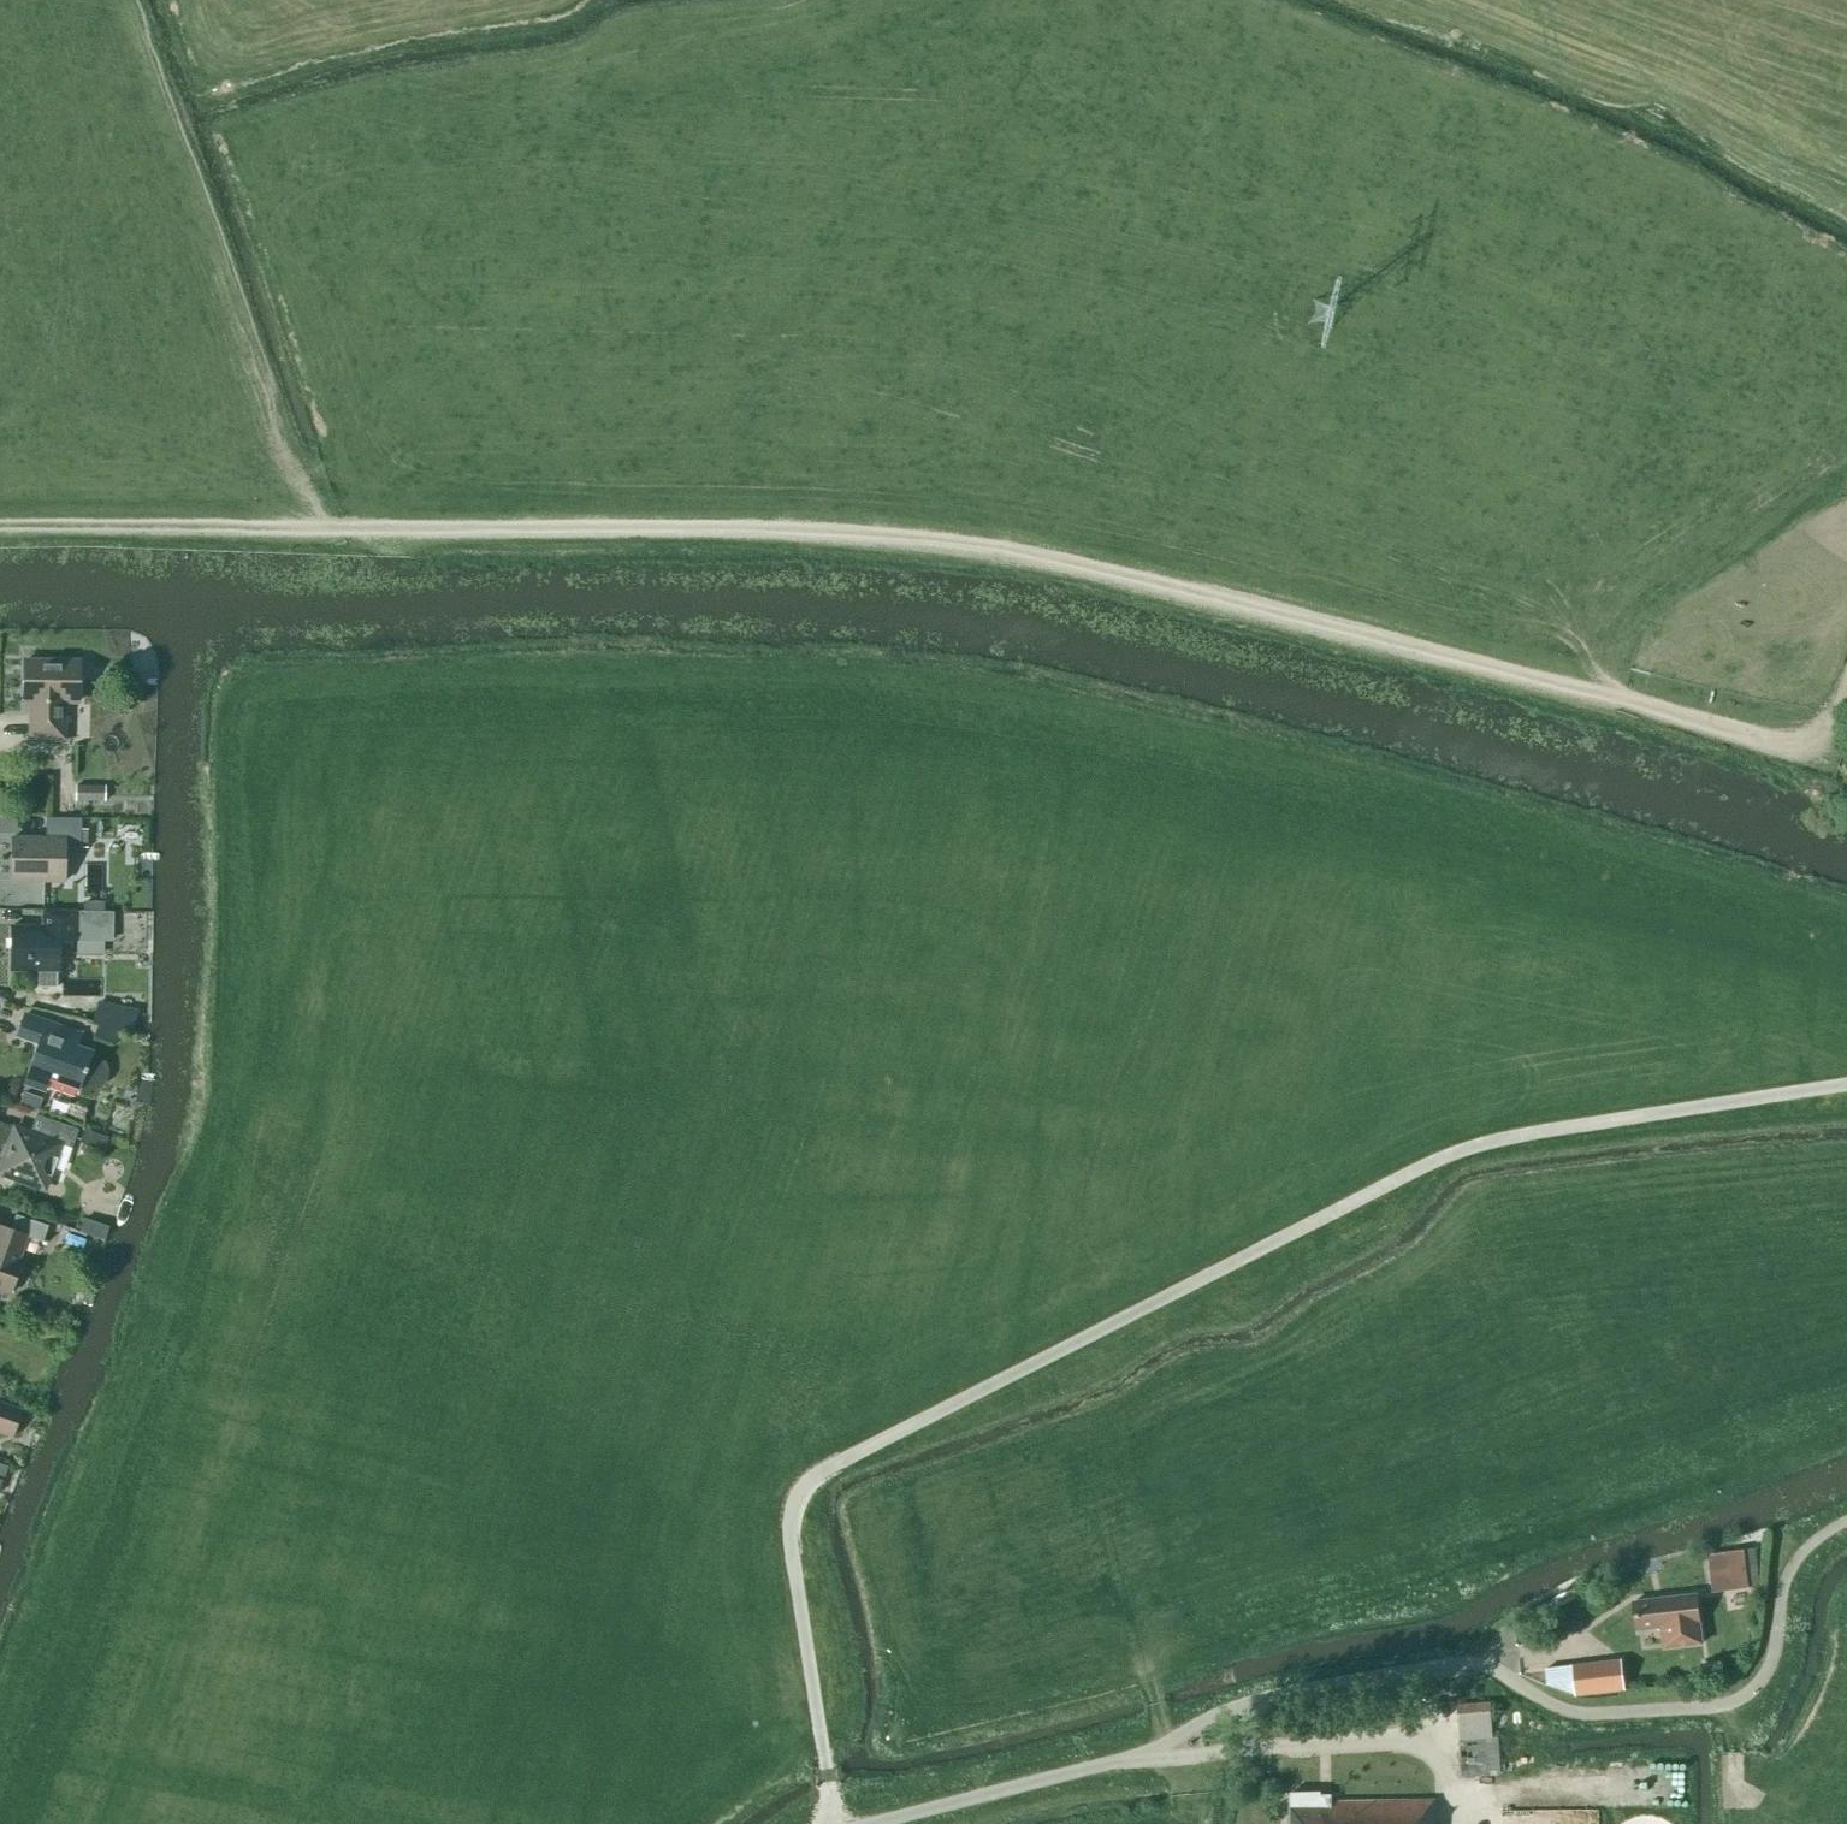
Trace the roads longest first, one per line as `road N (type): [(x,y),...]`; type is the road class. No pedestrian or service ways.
road 1 (unclassified): [(867,1823),(1161,1750),(1228,1709),(1287,1690),(1435,1664),(1479,1664),(1561,1713),(1721,1708),(1747,1697),(1769,1670),(1779,1625)]

